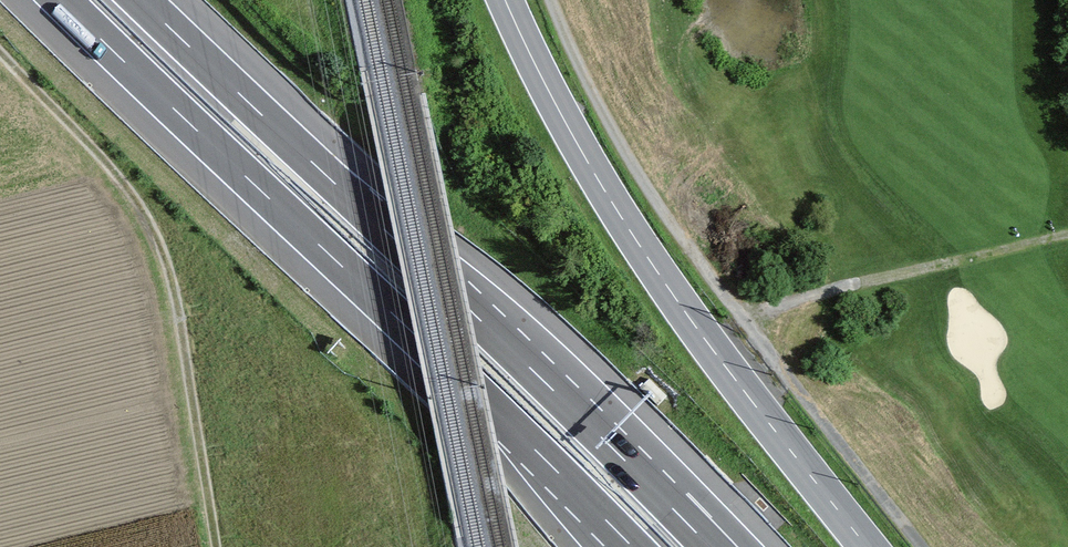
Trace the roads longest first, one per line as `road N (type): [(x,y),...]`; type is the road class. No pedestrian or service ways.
road 1 (motorway): [(61,0),(632,546)]
road 2 (motorway): [(710,546),(141,0)]
road 3 (tertiary): [(866,546),(653,265),(573,136),(505,0)]
road 4 (track): [(0,52),(119,178),(153,230),(178,309),(216,546)]
road 5 (track): [(623,151),(551,0)]

